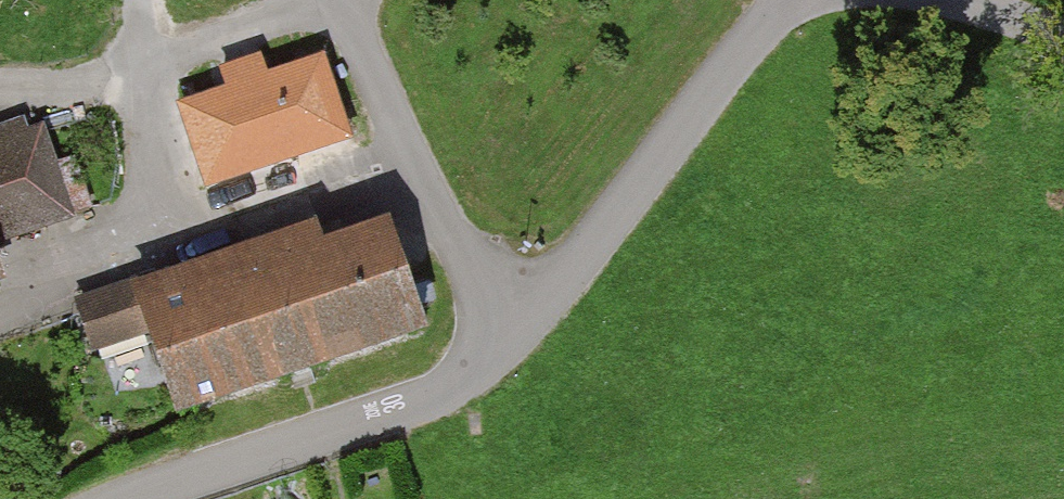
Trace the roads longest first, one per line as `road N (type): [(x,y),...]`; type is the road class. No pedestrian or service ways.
road 1 (residential): [(116,498),(455,385),(676,142),(782,0)]

